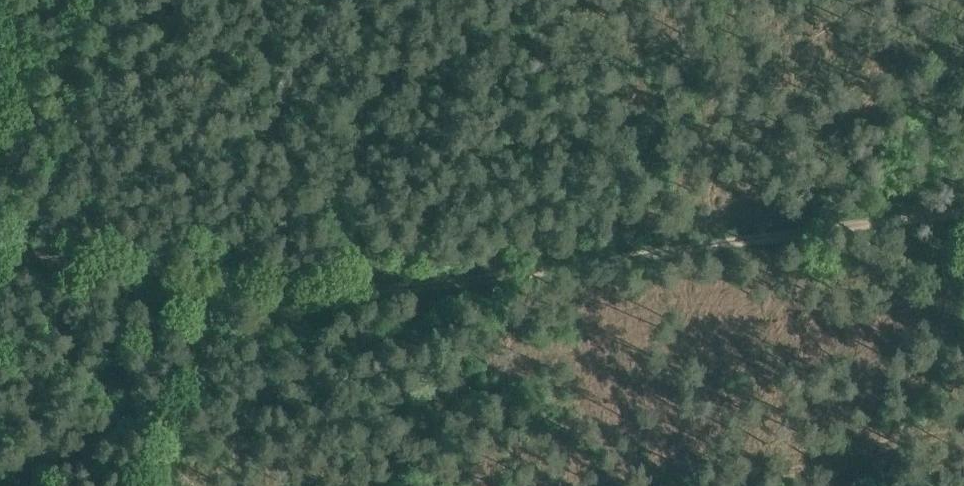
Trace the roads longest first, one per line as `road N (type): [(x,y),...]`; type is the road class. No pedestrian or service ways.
road 1 (track): [(219,298),(148,485)]

